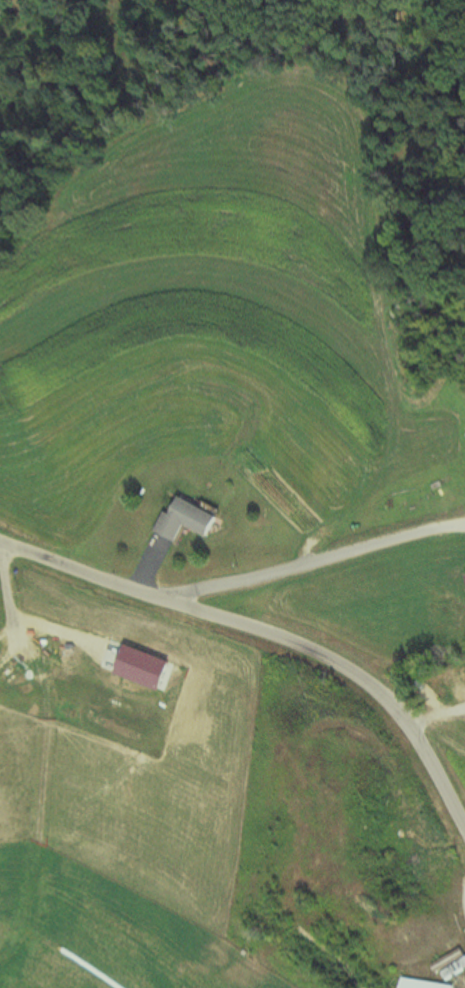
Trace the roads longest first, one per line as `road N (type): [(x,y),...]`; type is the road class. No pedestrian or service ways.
road 1 (residential): [(464,836),(406,724),(314,660),(0,550)]
road 2 (residential): [(464,533),(172,610)]

